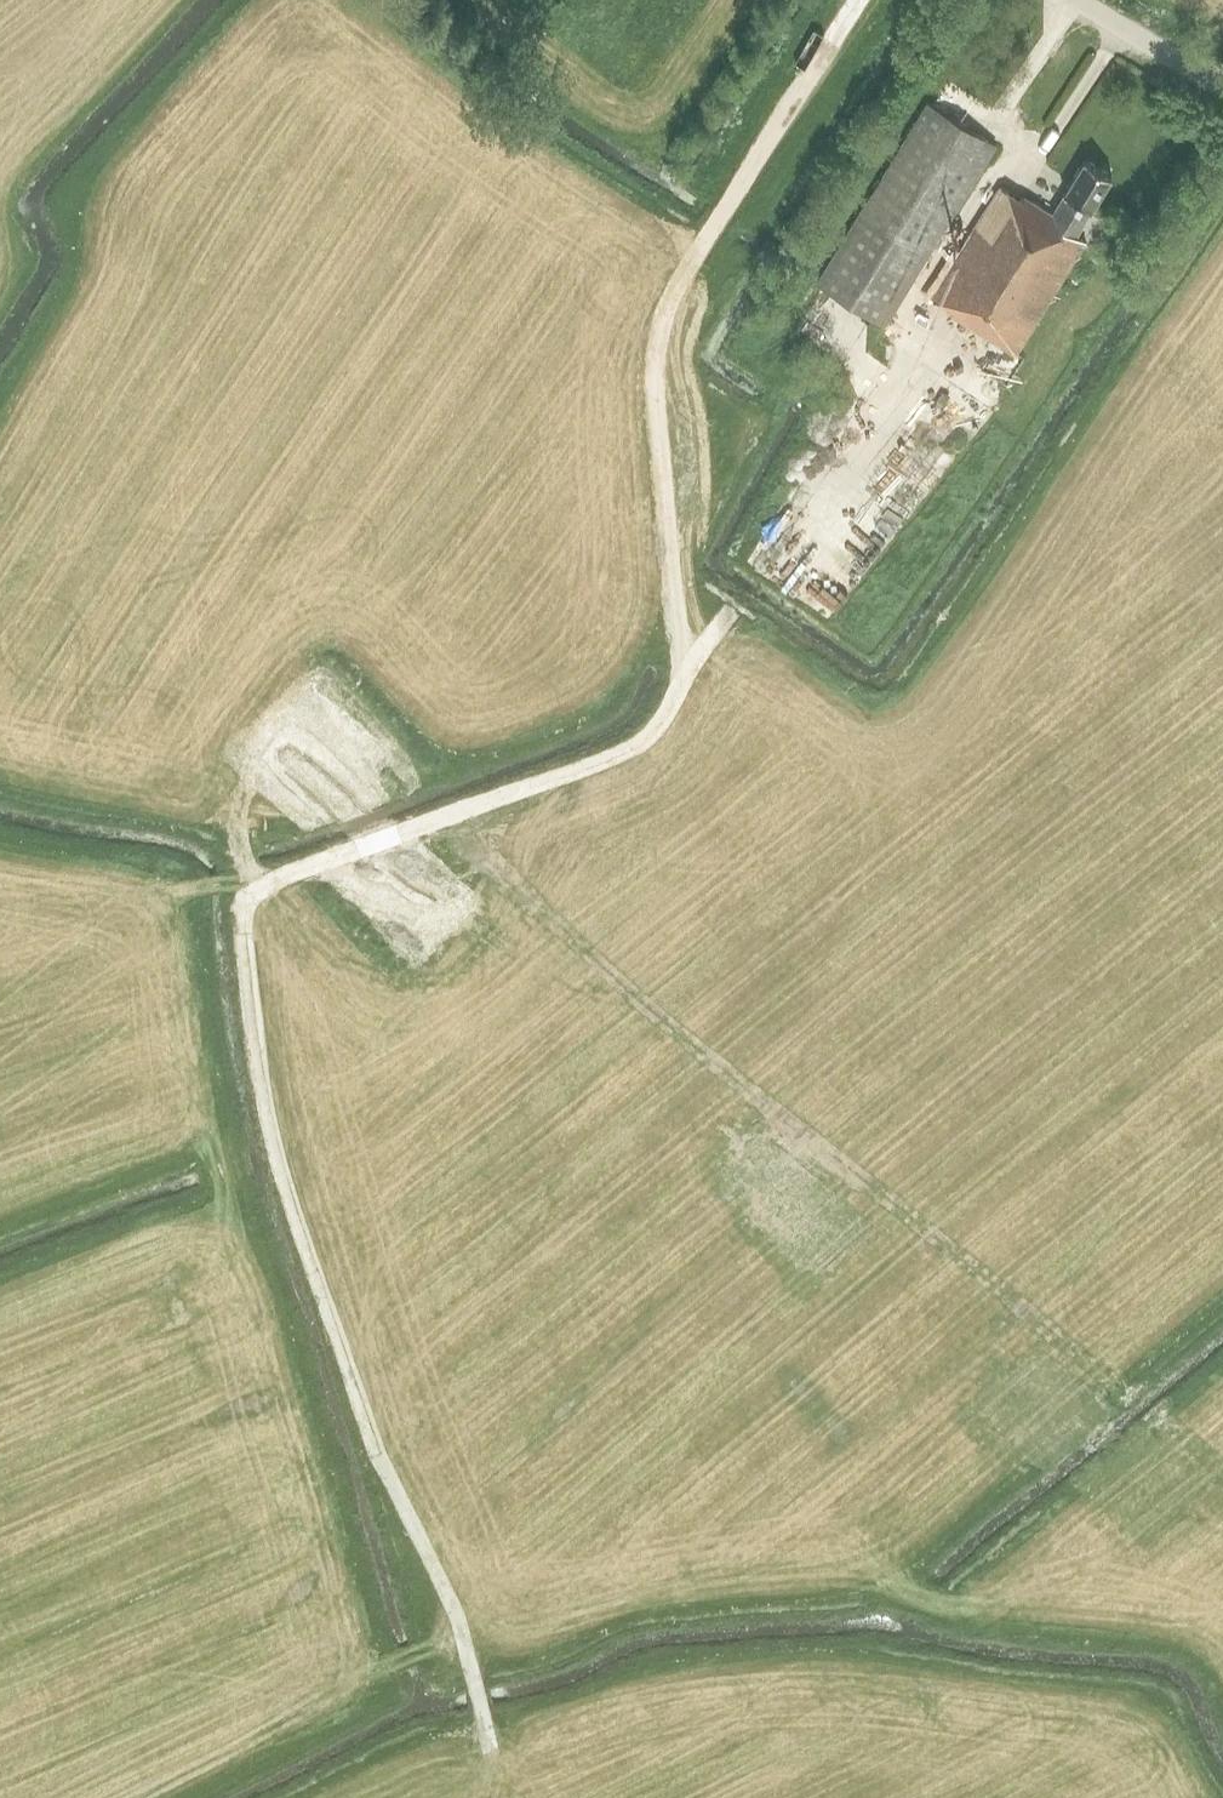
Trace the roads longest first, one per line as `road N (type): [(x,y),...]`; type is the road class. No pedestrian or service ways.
road 1 (track): [(861,0),(691,266),(662,334),(659,419),(689,674),(660,732),(628,754),(282,878),(250,898),(246,911),(280,1155),(378,1452),(458,1618),(491,1753)]
road 2 (tertiary): [(1077,0),(1222,86)]

